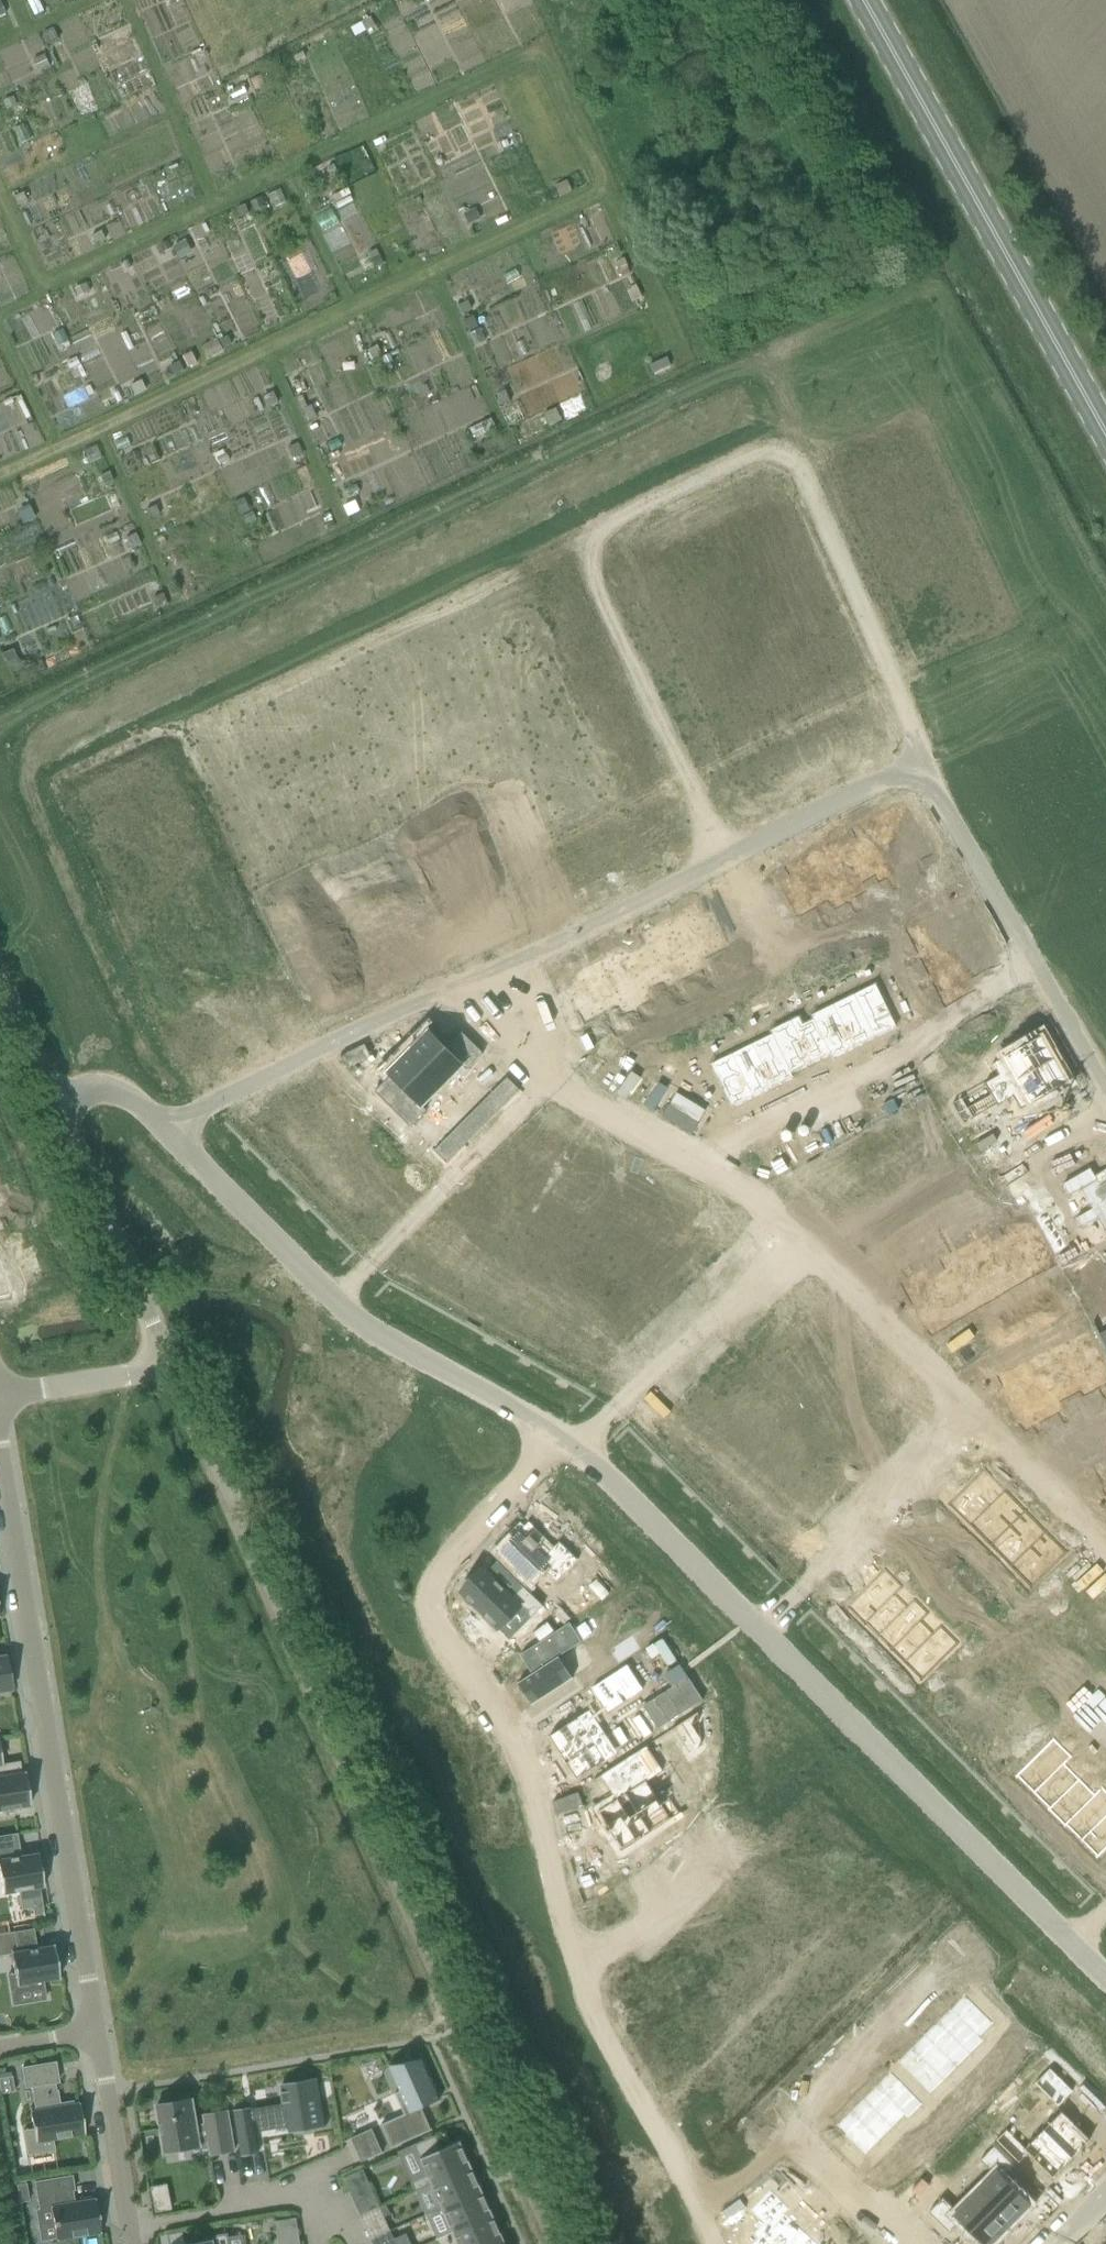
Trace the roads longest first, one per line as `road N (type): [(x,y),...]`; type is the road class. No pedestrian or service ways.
road 1 (track): [(0,472),(608,184),(617,164),(558,42),(235,196)]
road 2 (residential): [(564,2243),(173,1368)]
road 3 (residential): [(920,764),(773,435),(572,532),(722,868)]
road 4 (residential): [(569,1447),(435,1574),(438,1617),(500,1701),(528,1759),(594,2023),(705,2243)]
road 5 (residential): [(569,1447),(1105,1973)]
road 6 (residential): [(98,2043),(0,1445)]
road 7 (residential): [(167,1128),(279,1248),(370,1328),(569,1447)]
road 8 (primary): [(1105,433),(868,0)]
road 9 (residential): [(722,868),(305,1063)]
road 10 (residential): [(1105,1092),(920,764)]
road 11 (residential): [(305,1063),(176,755)]
road 12 (track): [(0,118),(70,255),(85,260),(235,196)]
road 13 (residential): [(173,1368),(59,1113)]
road 14 (residential): [(920,764),(722,868)]
road 15 (track): [(235,196),(151,0)]
road 16 (residential): [(133,2243),(98,2043)]
road 17 (residential): [(173,1368),(0,1391)]
road 18 (residential): [(305,1063),(167,1128)]
road 19 (residential): [(59,1113),(0,983)]
road 20 (residential): [(59,1113),(119,1094),(167,1128)]

